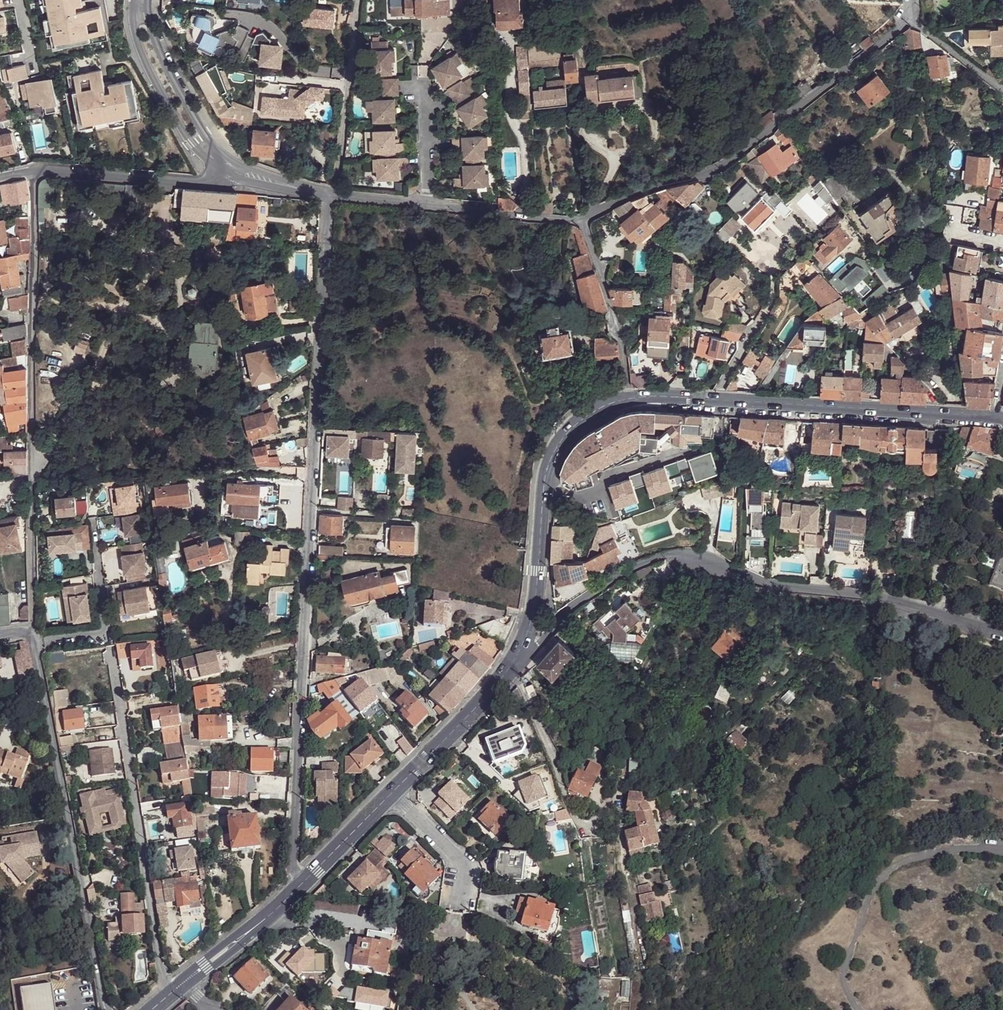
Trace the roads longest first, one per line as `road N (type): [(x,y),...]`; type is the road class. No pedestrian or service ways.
road 1 (unclassified): [(518,657),(604,585),(680,553),(773,585),(892,598),(1002,634)]
road 2 (unclassified): [(30,632),(33,172)]
road 3 (residential): [(583,219),(723,164),(912,19)]
road 4 (unclassified): [(30,632),(106,1009)]
road 5 (unclassified): [(311,511),(295,891)]
road 6 (secondary): [(629,397),(996,420)]
road 7 (unclassified): [(169,996),(113,660)]
road 8 (unclassified): [(329,196),(311,511)]
road 9 (secondary): [(518,657),(533,617),(551,458),(589,413),(629,397)]
road 10 (track): [(859,1009),(842,981),(844,963),(888,869),(957,847),(1002,848)]
road 11 (unclassified): [(329,196),(583,219)]
road 12 (unclassified): [(359,0),(329,196)]
road 13 (unclassified): [(33,172),(205,182),(227,169)]
road 14 (secondary): [(393,794),(518,657)]
road 15 (unclassified): [(583,219),(617,326),(629,397)]
road 16 (residential): [(139,6),(134,32),(150,72),(192,135)]
road 17 (secondary): [(183,983),(295,891)]
road 18 (residential): [(192,135),(194,119),(139,6)]
road 19 (residential): [(393,794),(461,859),(460,904)]
road 20 (secondary): [(295,891),(393,794)]

